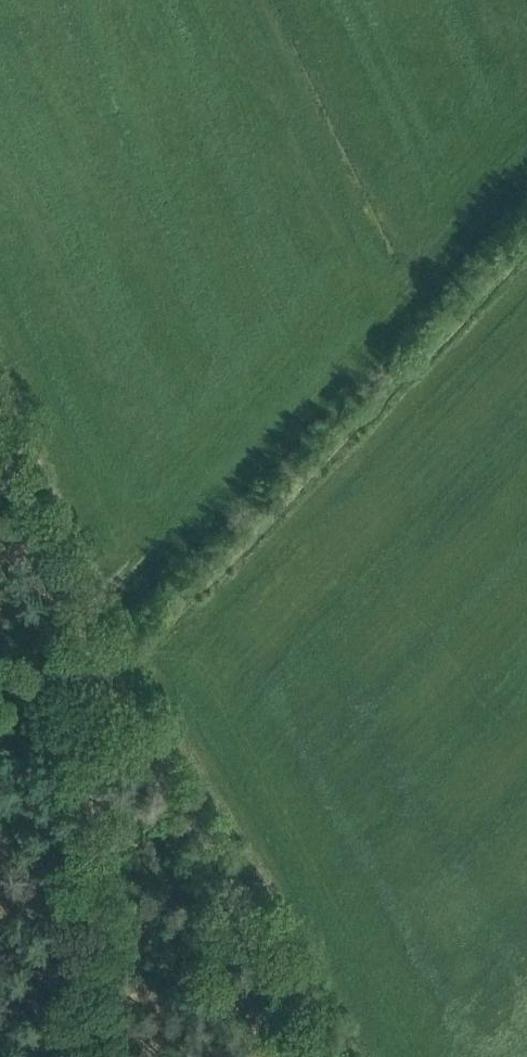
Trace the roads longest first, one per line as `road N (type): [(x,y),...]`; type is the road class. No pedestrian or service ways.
road 1 (track): [(526,249),(117,675)]
road 2 (track): [(339,1056),(96,637)]
road 3 (track): [(96,637),(88,1056)]
road 4 (track): [(0,443),(96,637)]
road 5 (track): [(0,736),(96,637)]

